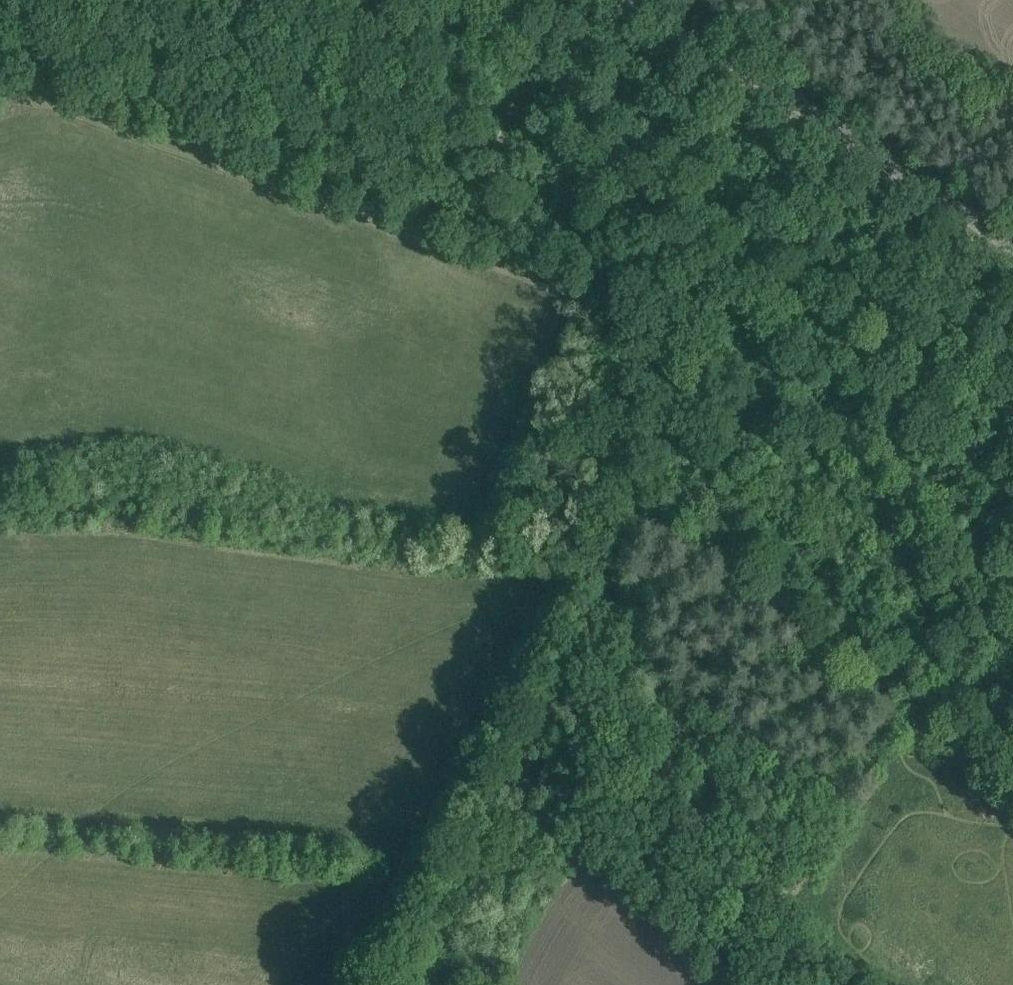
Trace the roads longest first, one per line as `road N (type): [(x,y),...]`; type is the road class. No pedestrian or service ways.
road 1 (unclassified): [(1012,236),(662,0)]

